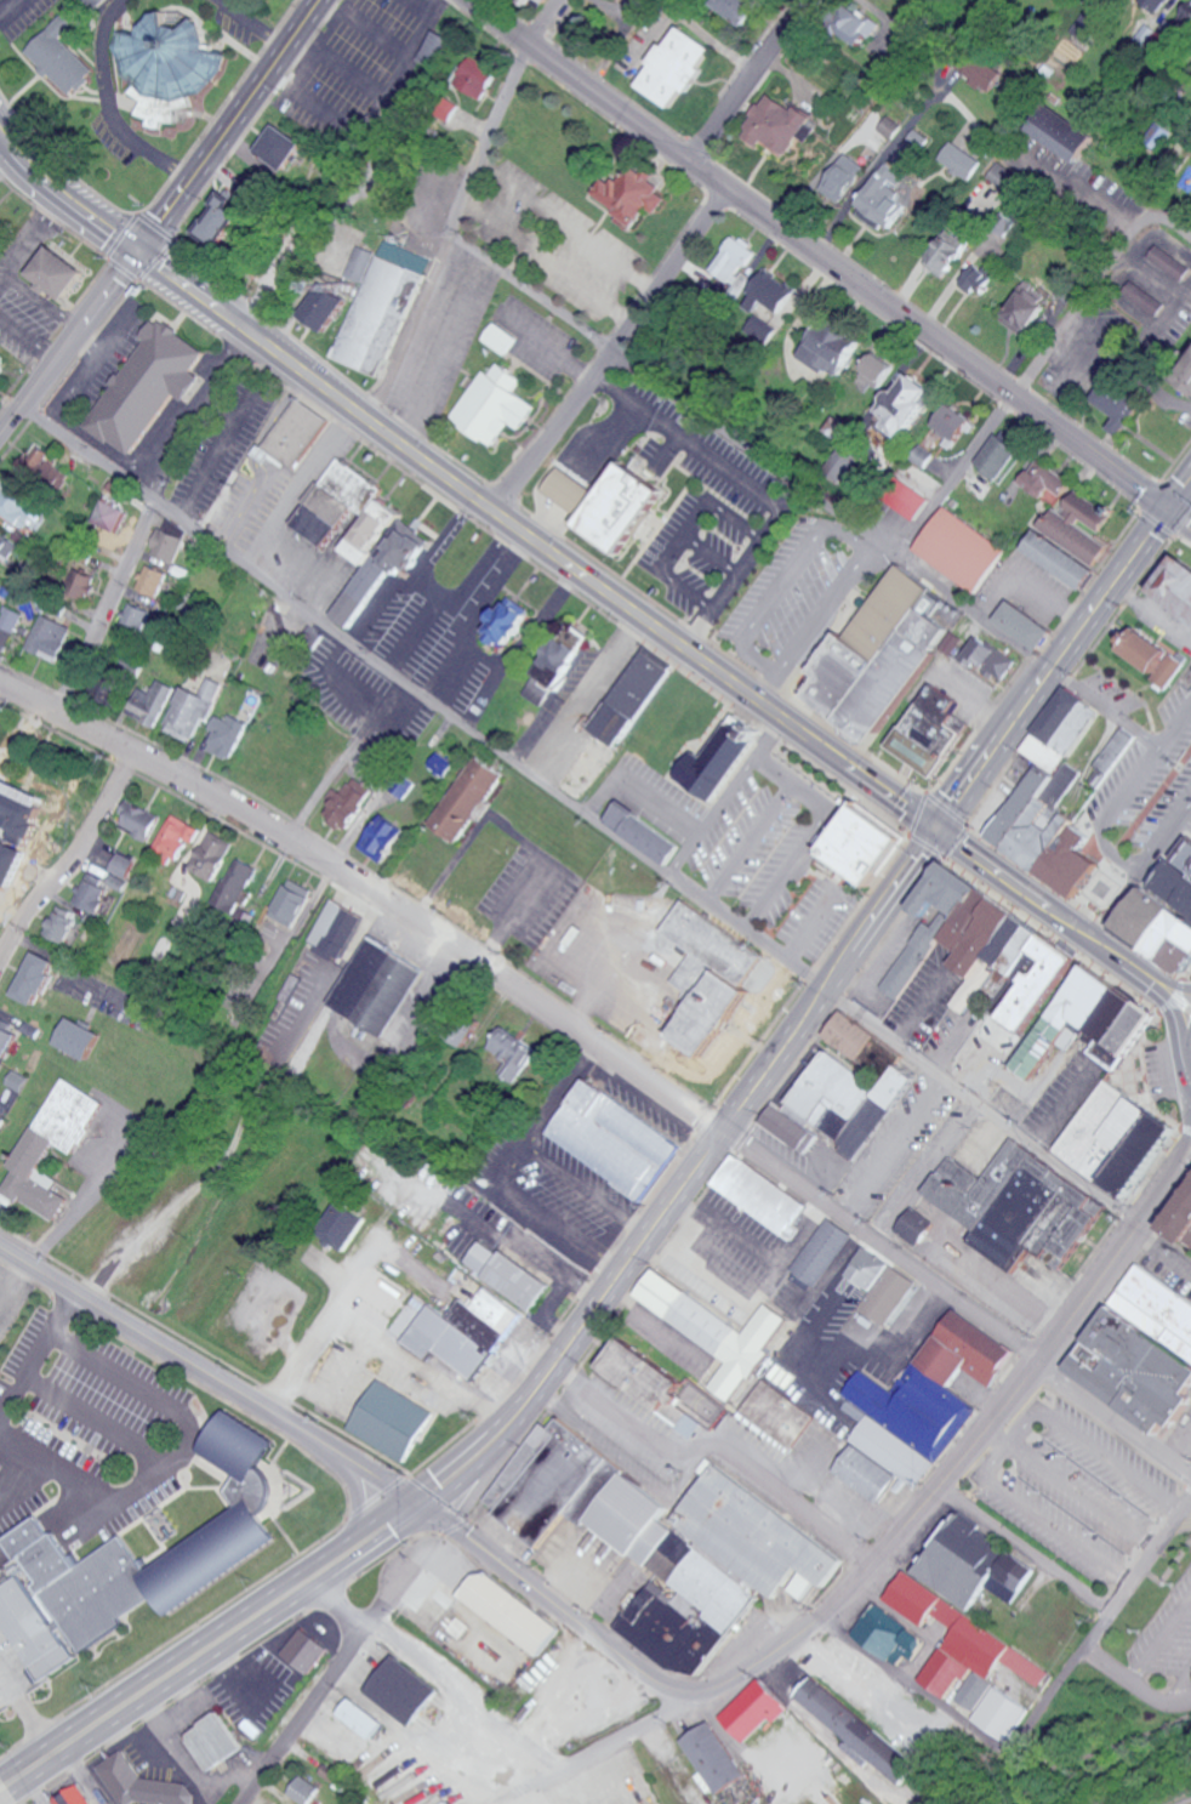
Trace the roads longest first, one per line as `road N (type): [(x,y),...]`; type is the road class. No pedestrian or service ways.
road 1 (residential): [(1190,1481),(747,1142),(560,1011),(283,830),(0,679)]
road 2 (primary): [(734,684),(65,201),(0,135)]
road 3 (residential): [(473,0),(1190,521)]
road 4 (tertiary): [(685,1709),(665,1701),(463,1526),(0,1245)]
road 5 (primary): [(472,1458),(562,1353),(938,830)]
road 6 (tertiary): [(1190,1158),(990,1434),(847,1598),(791,1646),(685,1709)]
road 7 (residential): [(777,716),(1151,216)]
road 8 (primary): [(0,1787),(391,1524),(472,1458)]
road 9 (residential): [(372,425),(475,165),(560,0)]
road 10 (residential): [(64,712),(239,326)]
road 11 (residential): [(717,178),(481,506)]
road 12 (secondary): [(137,251),(315,0)]
road 13 (primary): [(1163,994),(938,830)]
road 14 (residential): [(238,1803),(343,1652),(342,1623),(318,1573)]
road 15 (residential): [(0,975),(28,927),(86,863),(143,752)]
road 16 (primary): [(938,830),(734,684)]
road 17 (primary): [(1050,671),(1190,476)]
road 18 (residential): [(0,439),(137,251)]
road 19 (residential): [(1010,1754),(824,1620)]
road 20 (residential): [(1138,876),(1112,854),(1102,827),(1190,704)]
road 21 (residential): [(685,650),(820,499)]
road 22 (residential): [(688,157),(806,0)]
road 23 (primary): [(938,830),(1050,671)]

